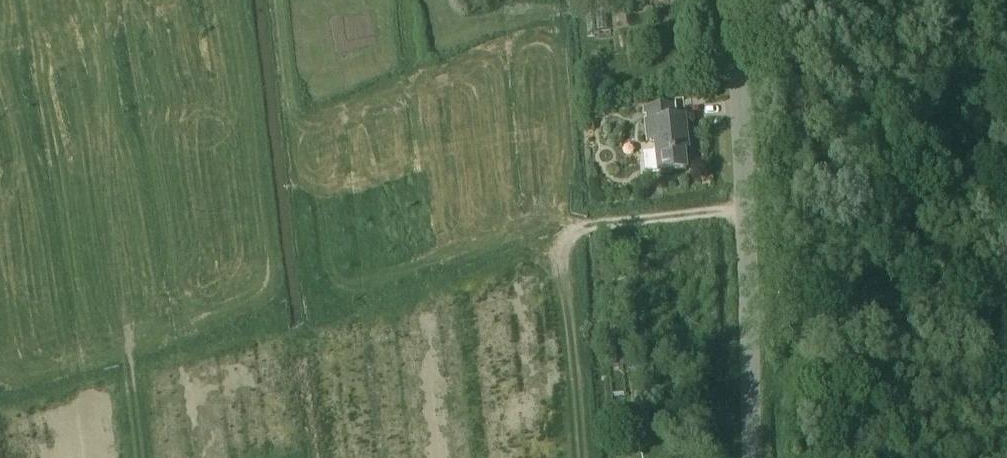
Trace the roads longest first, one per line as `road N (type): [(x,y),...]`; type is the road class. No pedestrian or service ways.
road 1 (tertiary): [(748,457),(728,0)]
road 2 (track): [(581,457),(565,235),(592,223),(741,212)]

